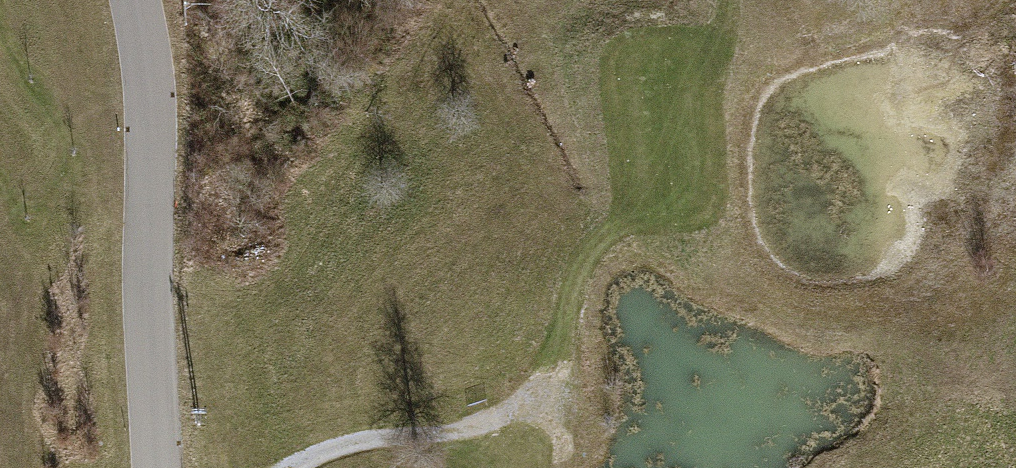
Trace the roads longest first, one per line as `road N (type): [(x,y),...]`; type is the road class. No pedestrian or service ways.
road 1 (tertiary): [(156,467),(149,114),(134,0)]
road 2 (track): [(295,467),(357,443),(464,430),(545,398),(562,409),(557,467)]
road 3 (track): [(553,398),(575,283),(590,254),(633,217)]

